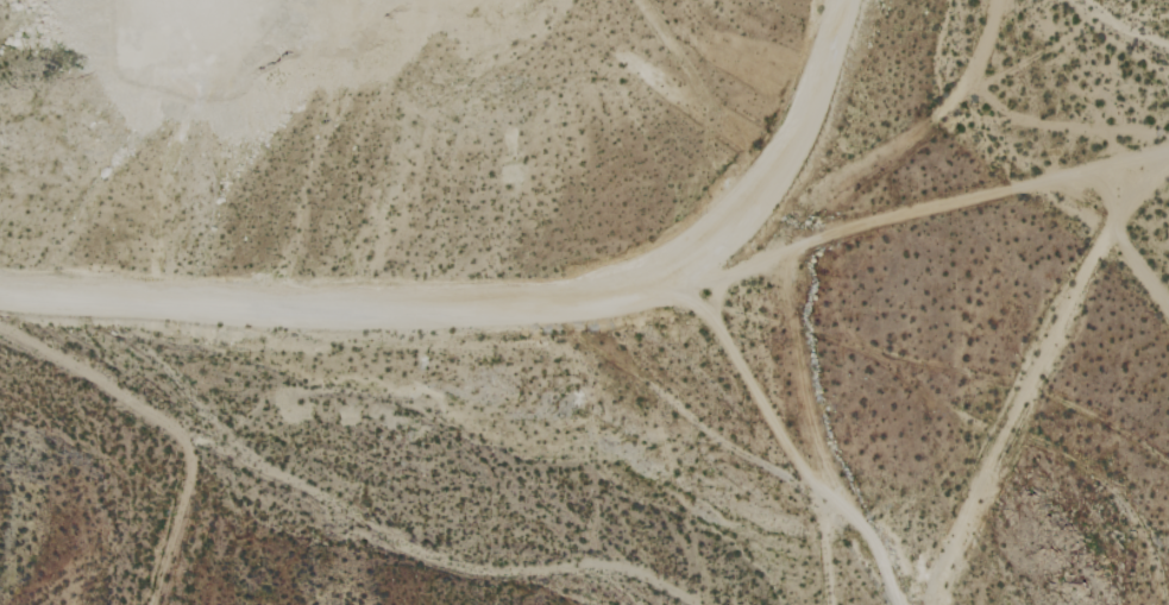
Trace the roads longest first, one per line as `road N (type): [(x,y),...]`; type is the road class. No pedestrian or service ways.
road 1 (track): [(0,292),(201,311),(435,303),(786,237)]
road 2 (track): [(786,237),(964,187),(1168,148)]
road 3 (track): [(0,329),(171,430),(188,455),(150,604)]

